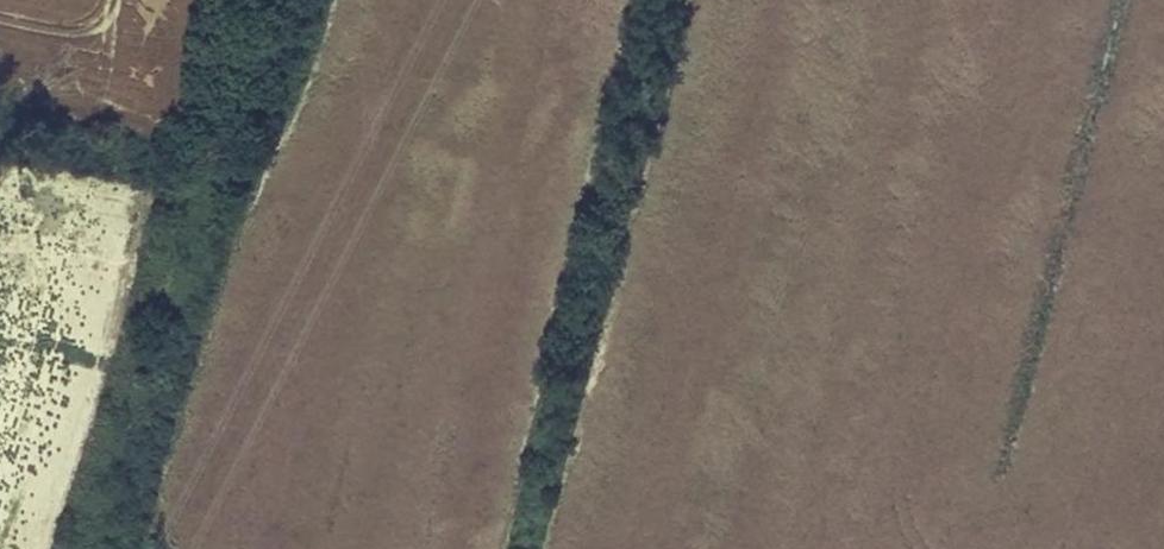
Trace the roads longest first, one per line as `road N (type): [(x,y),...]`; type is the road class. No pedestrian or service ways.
road 1 (track): [(94,548),(190,194),(178,149),(175,73),(196,0)]

